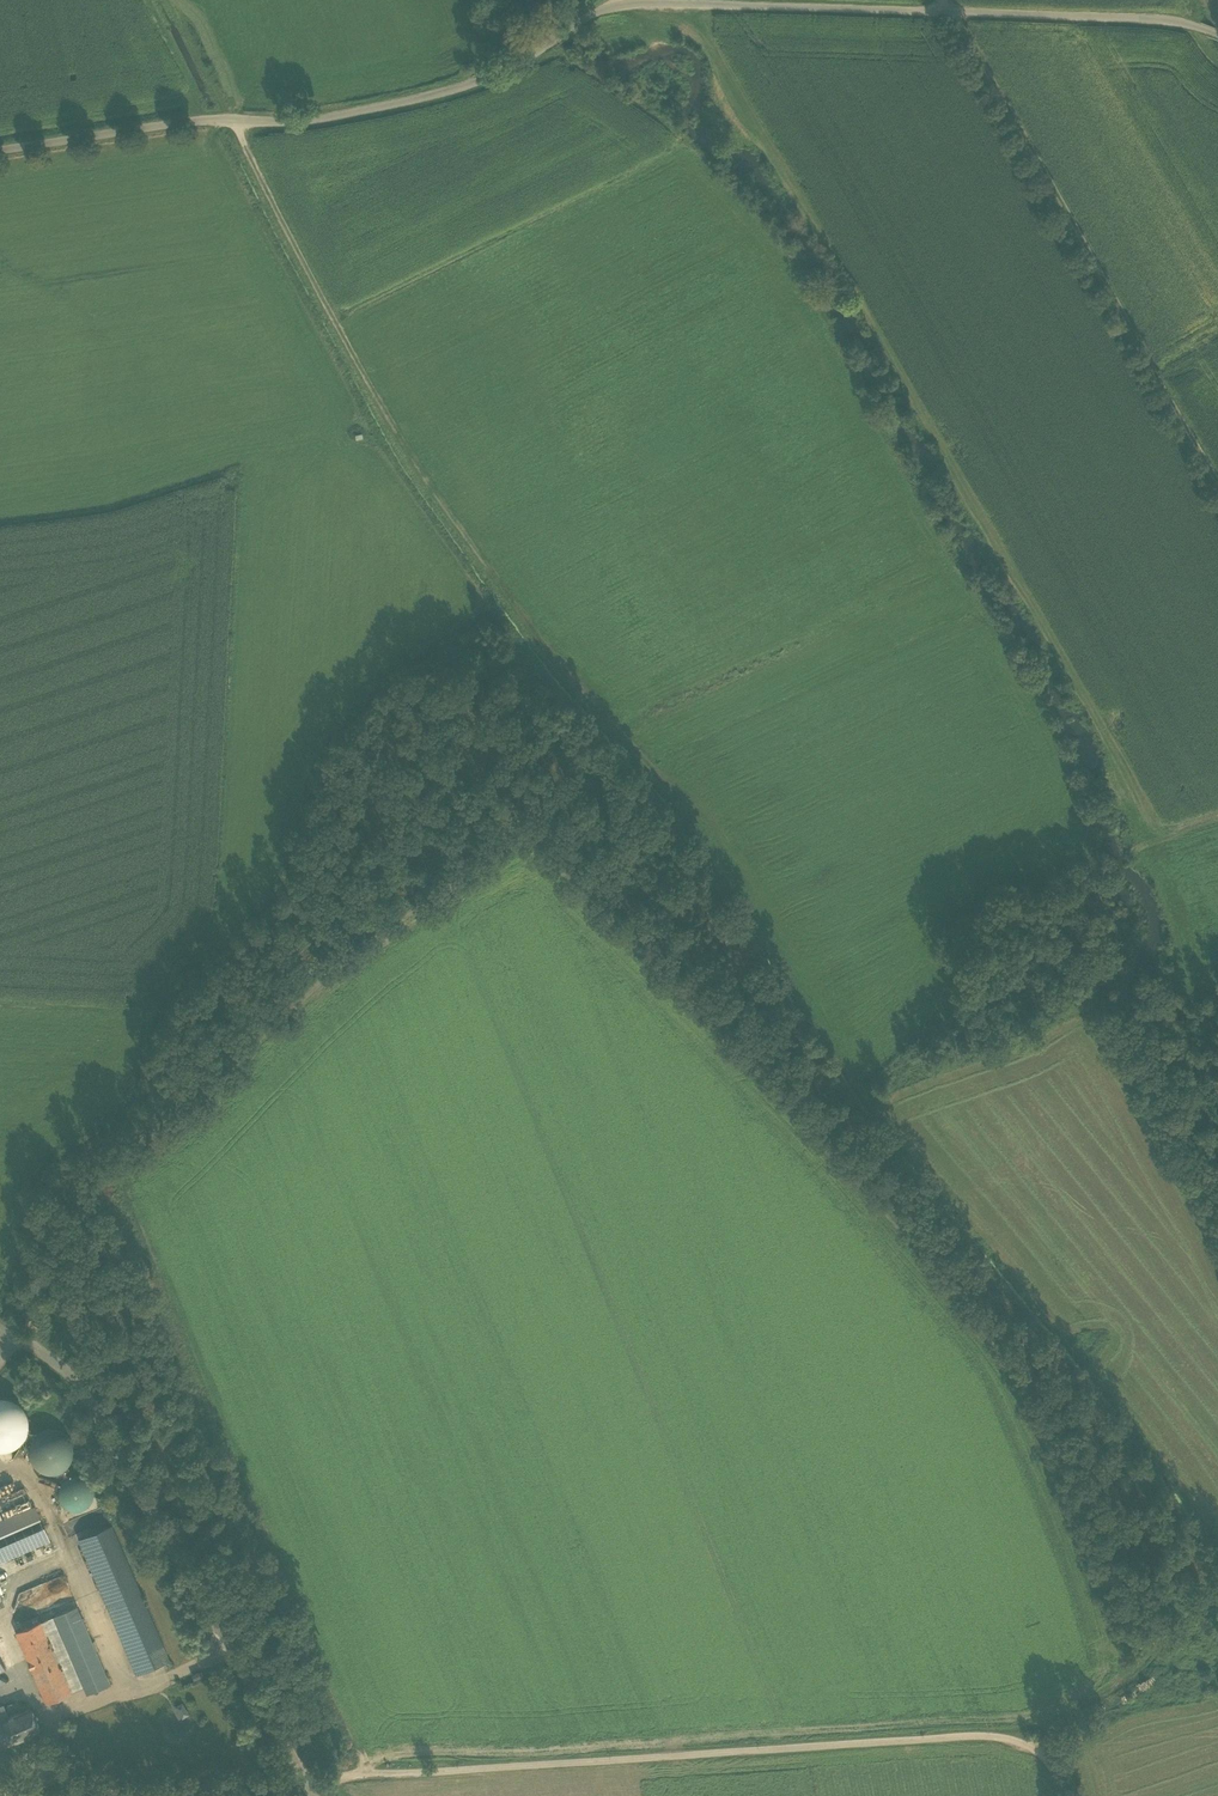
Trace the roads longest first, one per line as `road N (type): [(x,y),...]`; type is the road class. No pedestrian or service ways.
road 1 (unclassified): [(1217,36),(1166,22),(618,5),(524,59),(437,93),(334,116),(159,126),(0,150)]
road 2 (residential): [(301,1779),(982,1736),(1041,1753),(1061,1795)]
road 3 (track): [(648,767),(563,673),(411,460),(233,121)]
road 4 (unclassified): [(301,1779),(85,1384),(0,1326)]
road 5 (track): [(942,0),(1217,477)]
road 6 (track): [(1041,1753),(1065,1717),(1127,1698),(1207,1604)]
road 7 (track): [(94,1786),(301,1779)]

